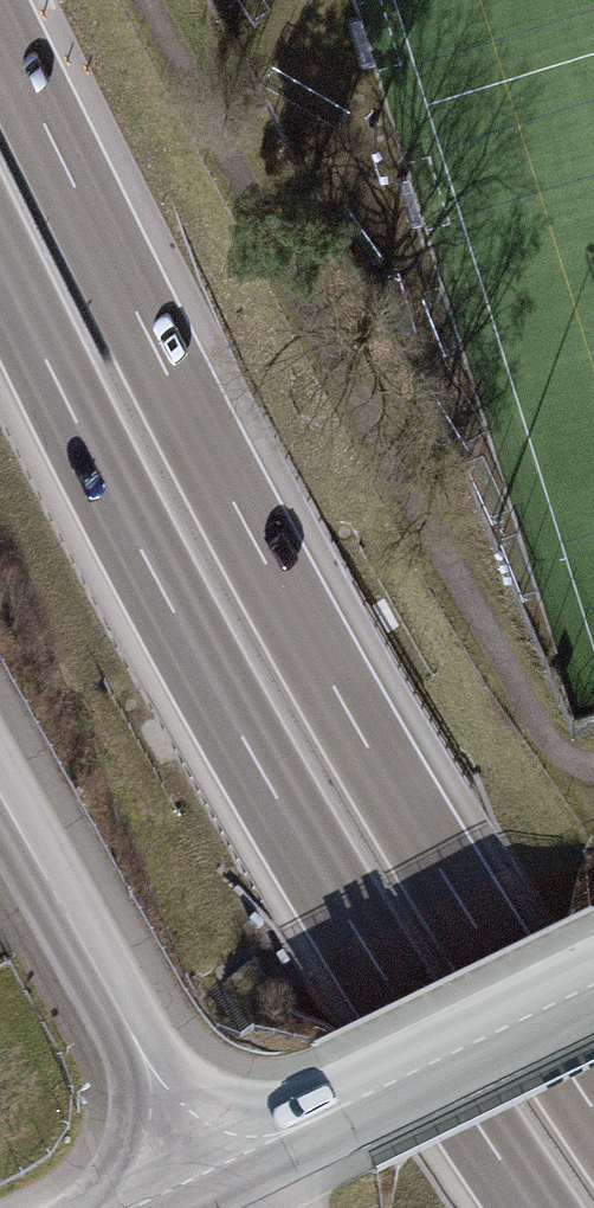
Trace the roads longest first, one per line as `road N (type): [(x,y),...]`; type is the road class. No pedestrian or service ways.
road 1 (motorway): [(593,1105),(319,660),(0,28)]
road 2 (motorway): [(0,270),(260,773),(530,1207)]
road 3 (residential): [(0,789),(210,1171)]
road 4 (residential): [(210,1171),(593,981)]

